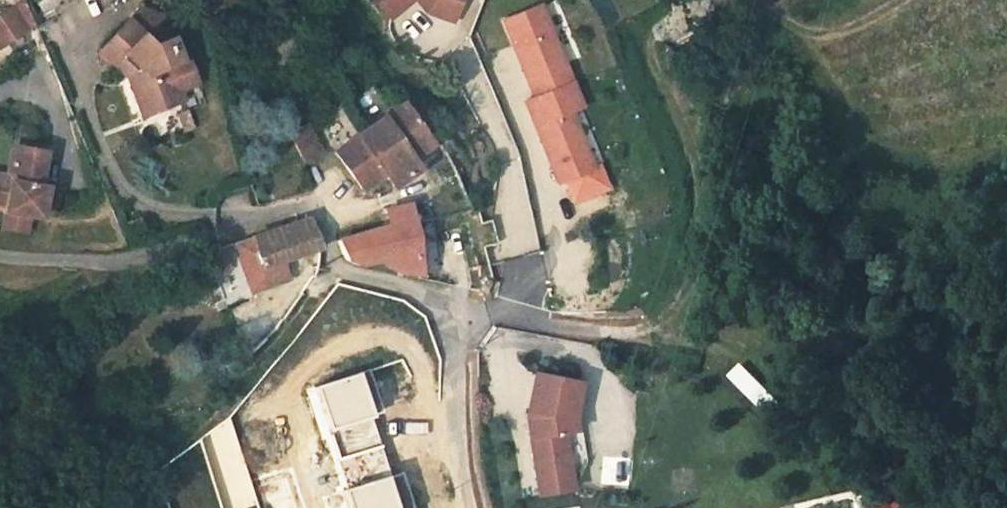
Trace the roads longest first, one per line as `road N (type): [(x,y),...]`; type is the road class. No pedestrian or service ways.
road 1 (track): [(460,307),(554,327),(642,332),(677,307),(696,223),(681,140),(648,69),(654,39),(719,0)]
road 2 (residential): [(473,507),(456,448),(460,307),(336,268),(321,204),(232,220)]
road 3 (track): [(128,507),(145,475),(228,410),(336,268)]

